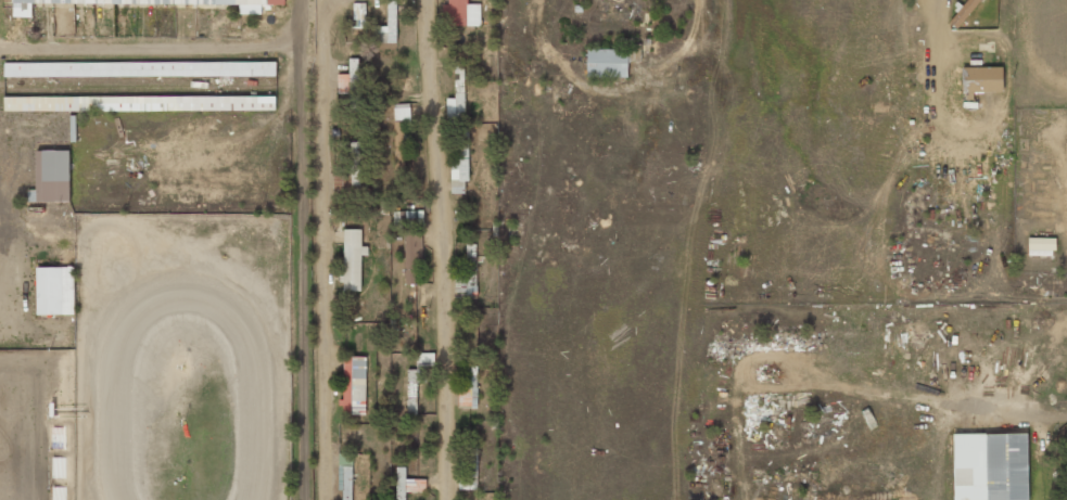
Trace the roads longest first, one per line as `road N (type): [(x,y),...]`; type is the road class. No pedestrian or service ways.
road 1 (residential): [(446,499),(444,249),(427,0)]
road 2 (residential): [(315,0),(324,499)]

